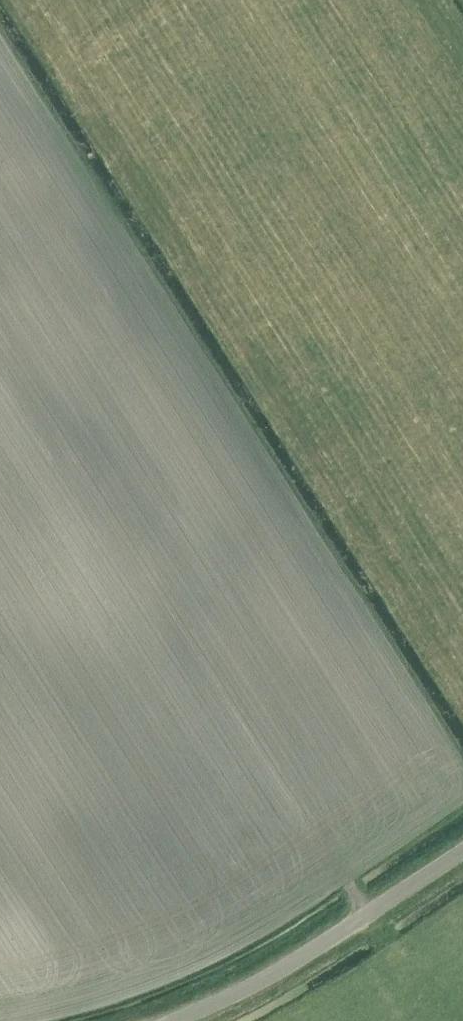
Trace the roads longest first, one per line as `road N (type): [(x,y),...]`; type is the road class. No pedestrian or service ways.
road 1 (unclassified): [(462,870),(335,957),(213,1020)]

